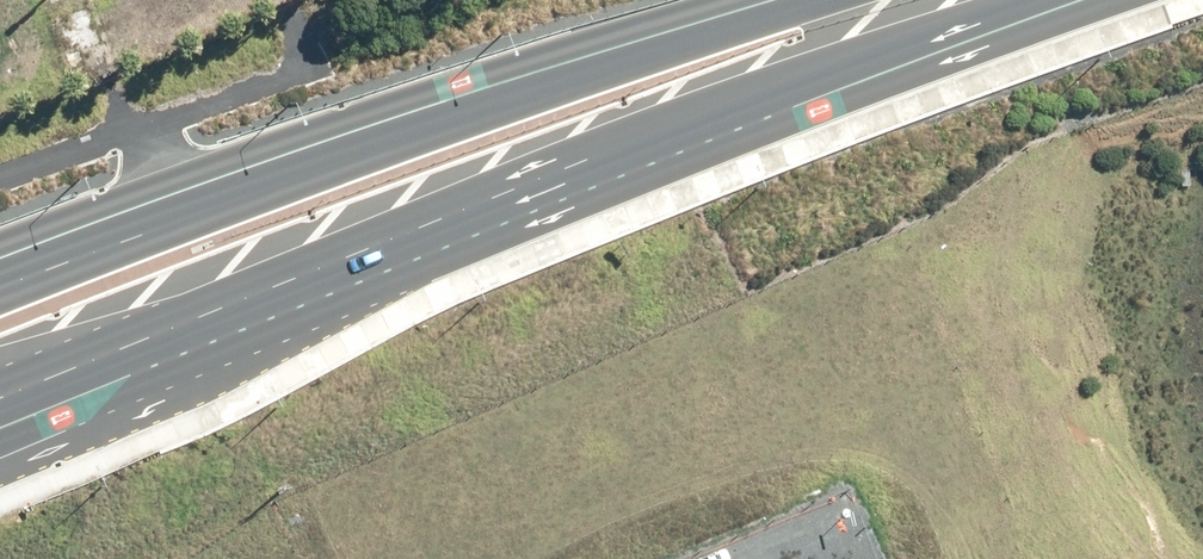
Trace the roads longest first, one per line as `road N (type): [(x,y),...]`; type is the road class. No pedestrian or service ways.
road 1 (trunk): [(0,268),(177,196),(743,0)]
road 2 (trunk): [(1035,0),(366,246)]
road 3 (trunk): [(366,246),(0,438)]
road 4 (trunk): [(366,246),(0,395)]

